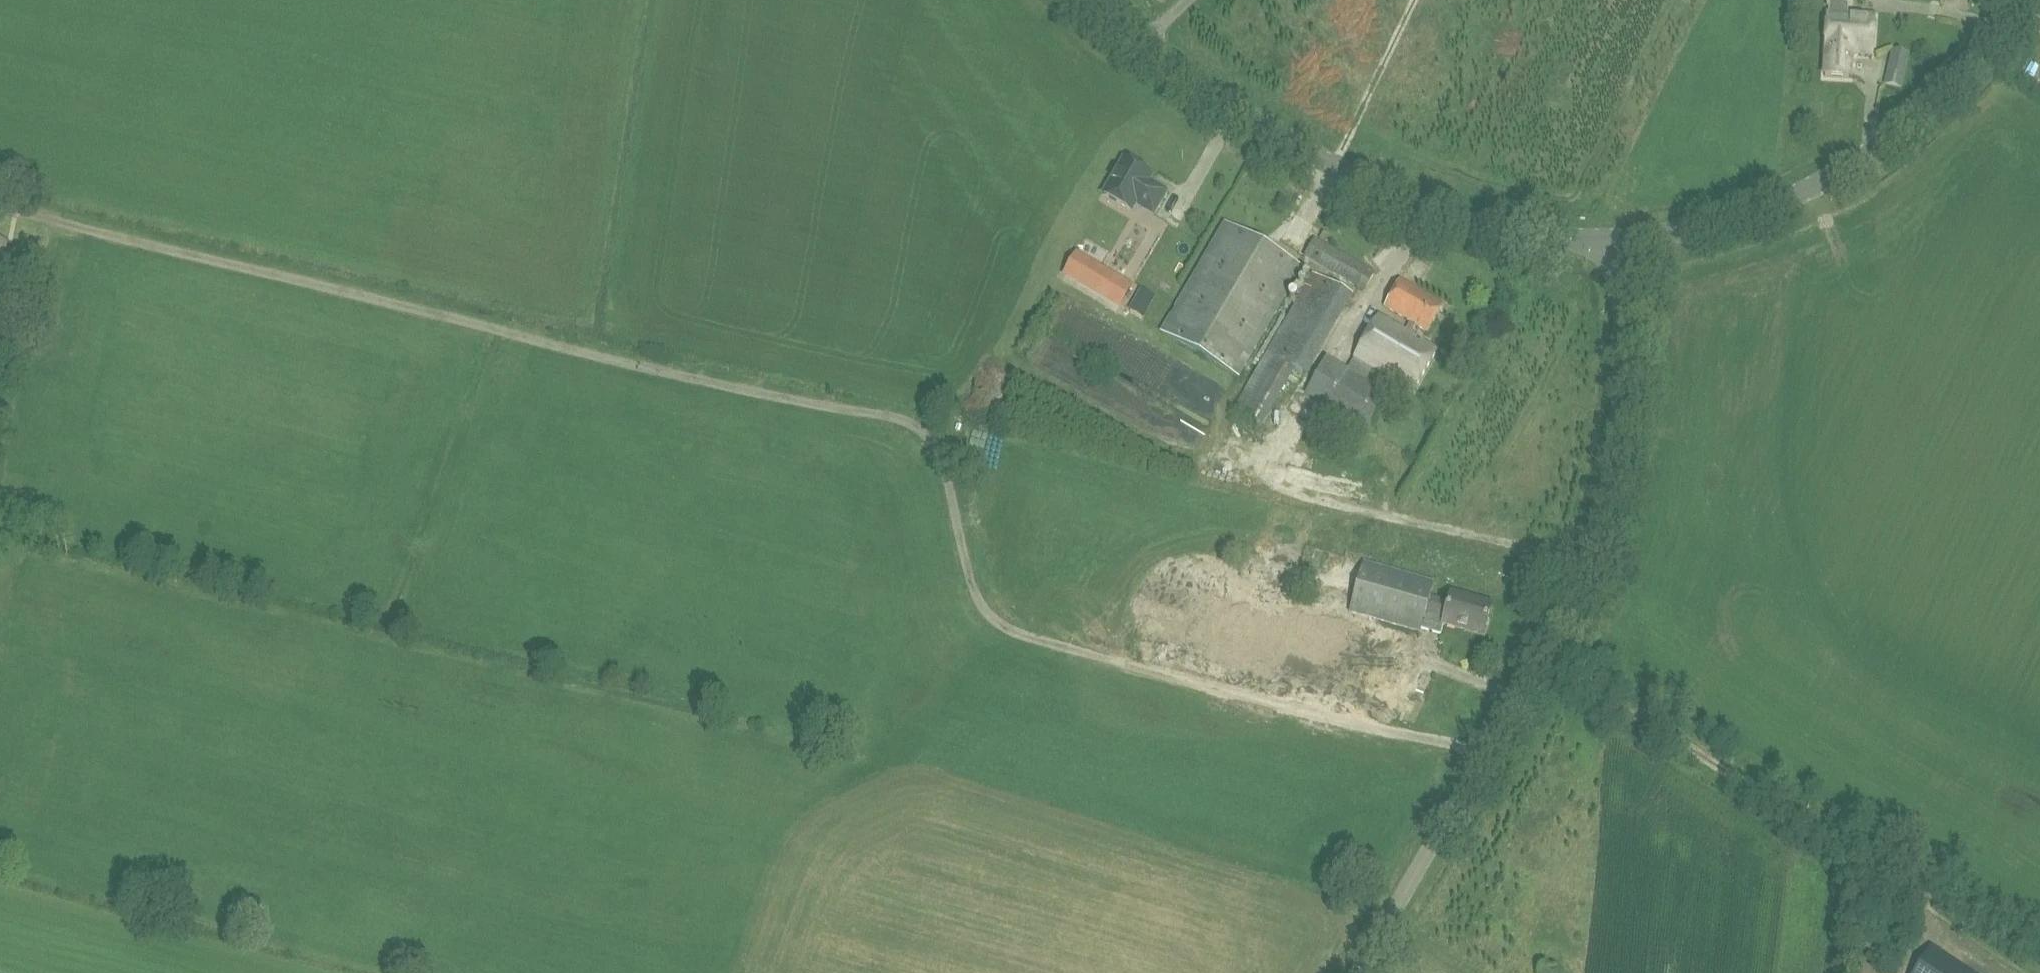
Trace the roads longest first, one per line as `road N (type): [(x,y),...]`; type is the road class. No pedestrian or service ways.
road 1 (unclassified): [(1359,972),(1544,653),(1599,538),(1627,372),(1625,242)]
road 2 (tertiary): [(1103,0),(1190,78),(1292,146),(1412,201),(1517,237),(1625,242)]
road 3 (track): [(2033,972),(1544,653)]
road 4 (tertiary): [(1625,242),(1731,221),(1871,158),(1950,90),(2030,0)]

